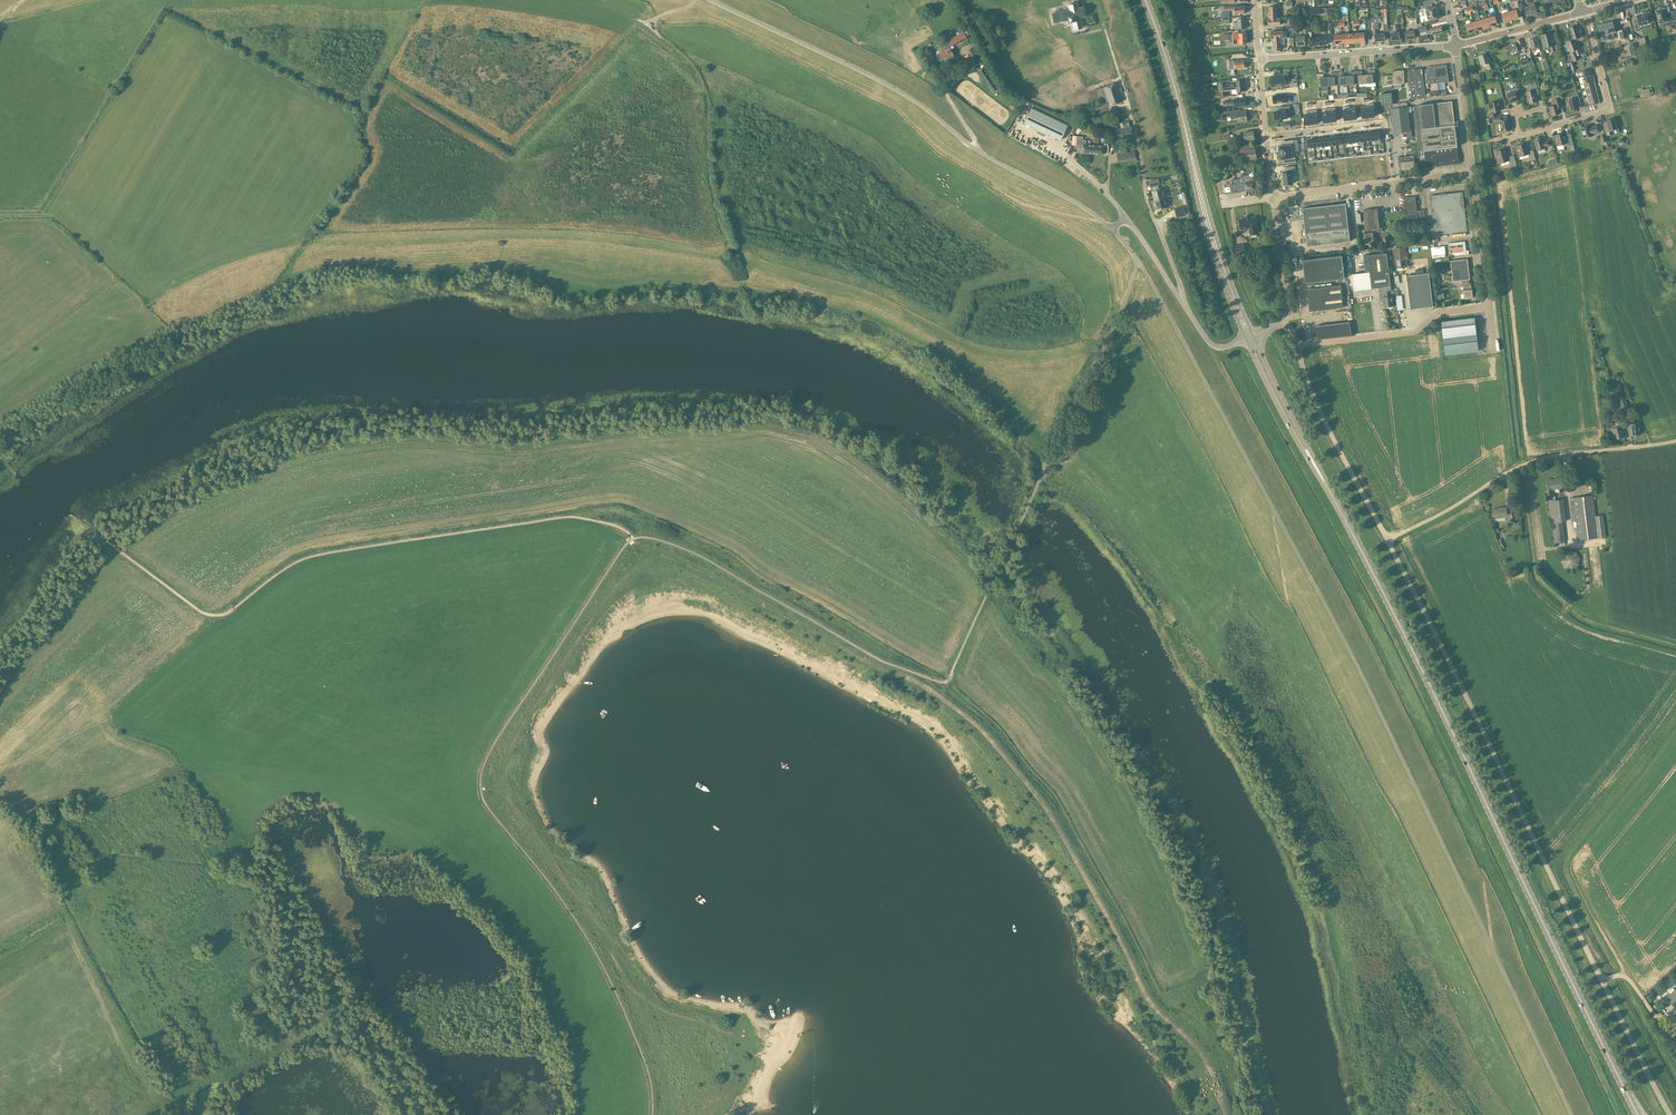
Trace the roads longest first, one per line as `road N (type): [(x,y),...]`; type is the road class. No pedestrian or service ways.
road 1 (secondary): [(1640,1114),(1420,663),(1250,337)]
road 2 (unclassified): [(1670,1114),(1387,540)]
road 3 (track): [(910,671),(908,678),(990,735),(1056,825),(1151,1006),(1199,1045),(1224,1114)]
road 4 (unclassified): [(1111,229),(976,149),(909,96),(711,0)]
road 5 (secondary): [(1250,337),(1214,243),(1145,0)]
road 6 (track): [(737,264),(710,171),(705,88),(649,25),(695,0)]
road 7 (unclassified): [(1387,540),(1519,464),(1675,441)]
road 8 (unclassified): [(1040,480),(1132,280),(1137,260),(1111,229)]
road 9 (unclassified): [(1387,540),(1326,425),(1297,345)]
road 10 (unclassified): [(1297,345),(1413,332),(1443,312),(1490,307)]
road 11 (residential): [(1260,60),(1457,46)]
road 12 (residential): [(1391,183),(1383,122),(1267,136)]
road 13 (residential): [(1550,126),(1611,109),(1582,12)]
road 14 (unclassified): [(1490,307),(1472,173)]
road 15 (residential): [(1457,46),(1582,12)]
road 16 (unclassified): [(1472,173),(1457,46)]
road 17 (unclassified): [(1182,296),(1143,179)]

